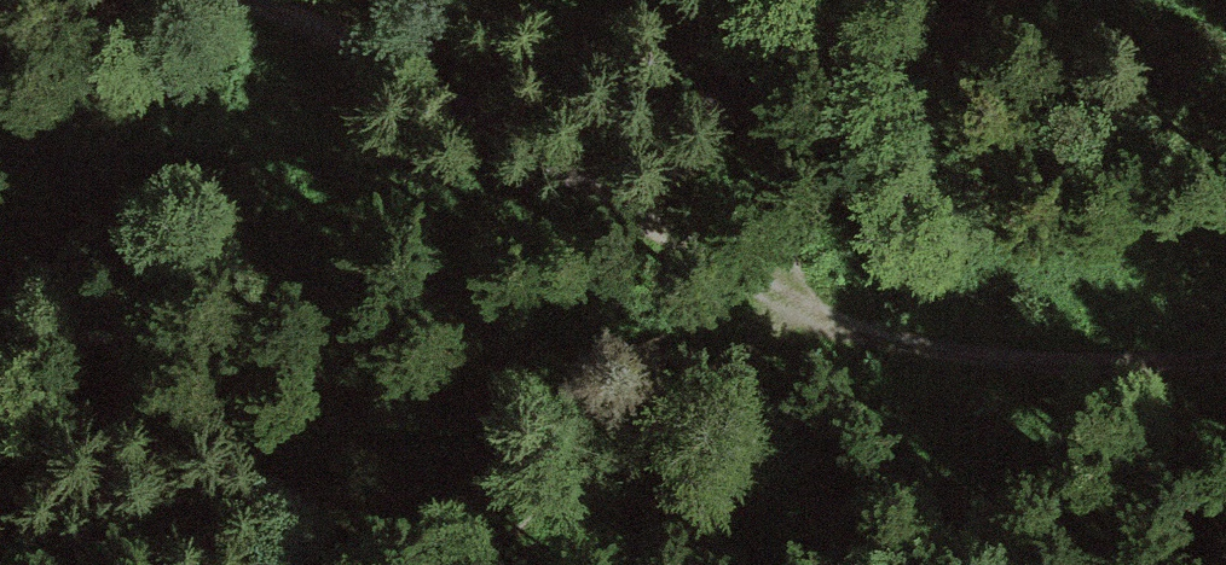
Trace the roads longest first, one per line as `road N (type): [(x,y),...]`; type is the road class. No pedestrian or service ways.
road 1 (track): [(789,320),(606,188),(460,102),(237,0)]
road 2 (track): [(1225,352),(1096,361),(942,350),(789,320)]
road 3 (track): [(789,320),(466,564)]
road 4 (track): [(777,0),(789,320)]

